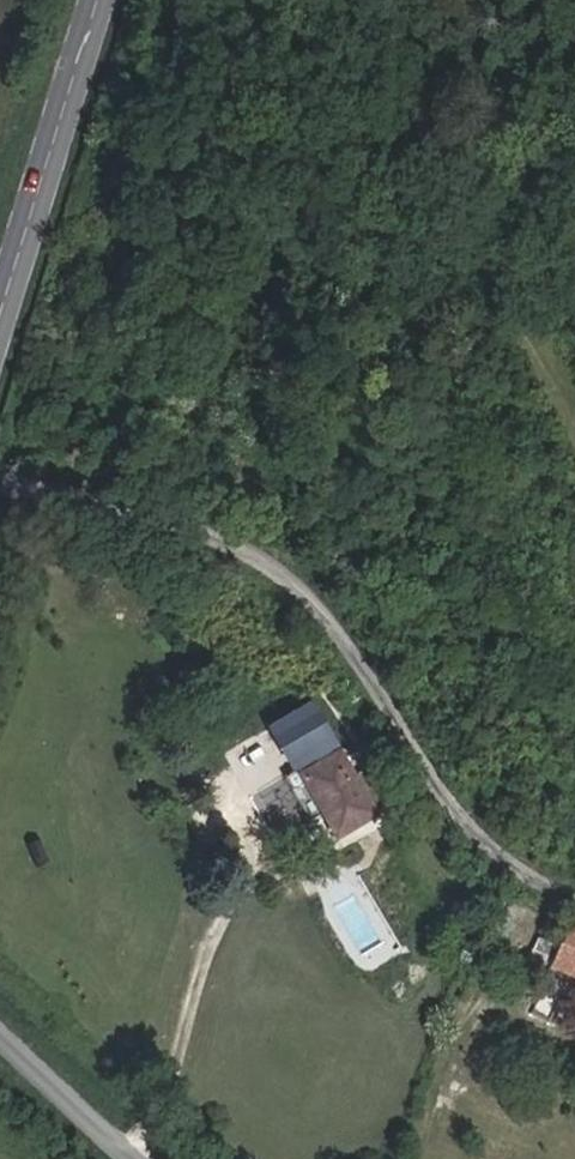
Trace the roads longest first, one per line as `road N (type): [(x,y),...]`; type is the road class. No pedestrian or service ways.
road 1 (residential): [(574,894),(518,866),(443,799),(325,601),(210,528),(0,479)]
road 2 (primary): [(94,0),(0,303)]
road 3 (residential): [(0,1041),(132,1158)]

